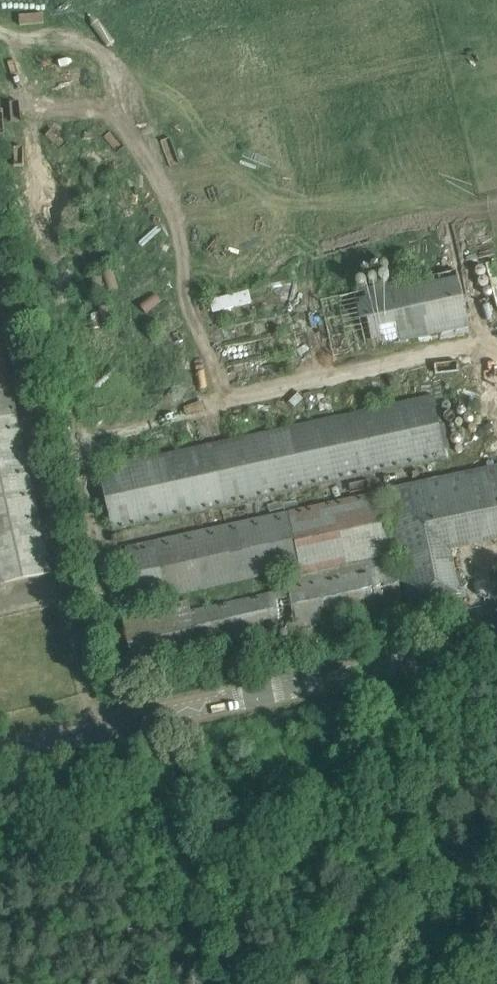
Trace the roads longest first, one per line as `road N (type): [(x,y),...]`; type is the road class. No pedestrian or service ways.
road 1 (unclassified): [(0,751),(496,640)]

